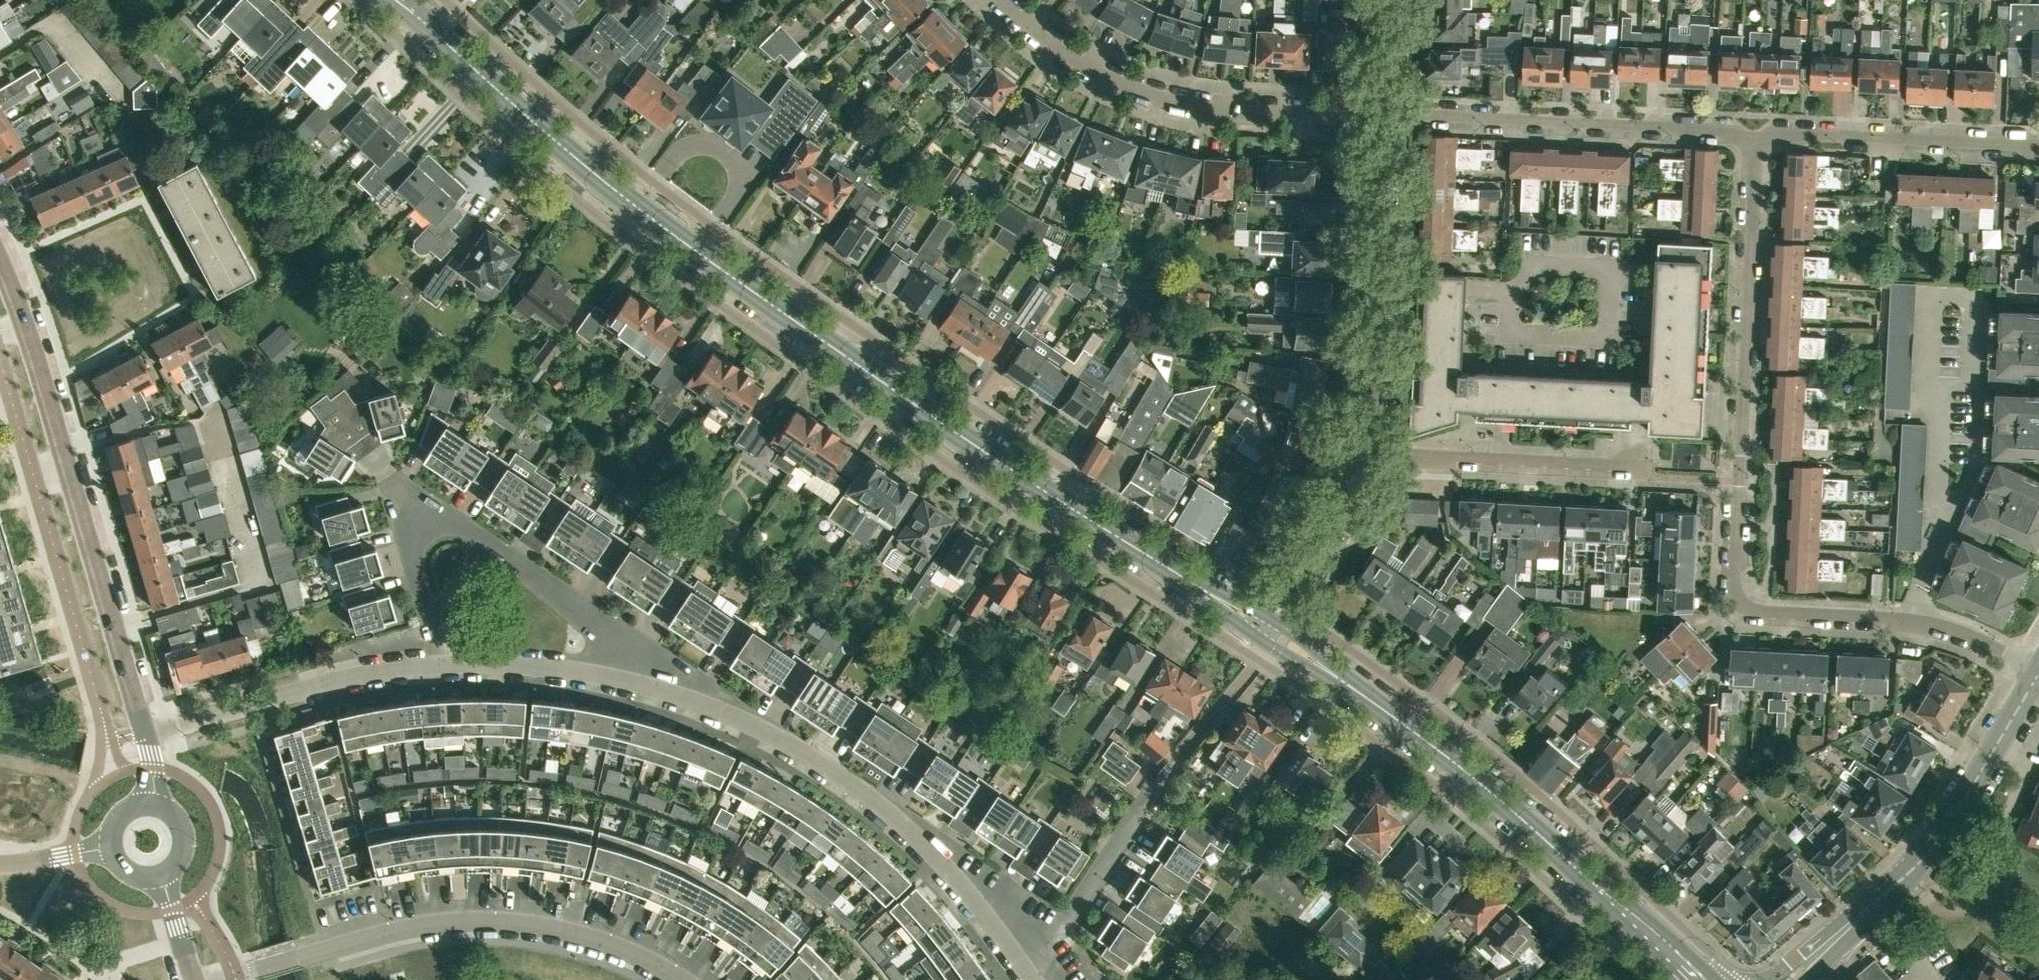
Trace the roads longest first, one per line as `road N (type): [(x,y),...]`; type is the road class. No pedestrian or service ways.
road 1 (secondary): [(1266,628),(958,434),(721,271),(579,160),(403,0)]
road 2 (residential): [(1756,134),(1738,596),(1756,611),(1940,625),(2038,672)]
road 3 (secondary): [(1706,979),(1505,792),(1266,628)]
road 4 (unclassified): [(144,733),(0,263)]
road 5 (residential): [(686,979),(602,939),(496,920),(421,923),(219,979)]
road 6 (residential): [(441,663),(406,532),(426,515),(459,523),(646,656),(683,693)]
road 7 (residential): [(683,693),(765,728),(884,807),(961,884),(1028,974)]
road 8 (residential): [(1387,114),(1185,102),(1081,60),(1001,0)]
road 9 (residential): [(1756,134),(1387,114)]
road 10 (residential): [(1366,447),(1387,114)]
road 11 (residential): [(144,733),(325,681),(441,663)]
road 12 (tertiary): [(1867,909),(1923,855),(2038,674)]
road 13 (residential): [(1652,472),(1366,447)]
road 14 (residential): [(2038,145),(1756,134)]
road 15 (residential): [(1168,768),(1028,974)]
road 16 (residential): [(441,663),(575,668),(683,693)]
road 17 (residential): [(1266,628),(1366,447)]

